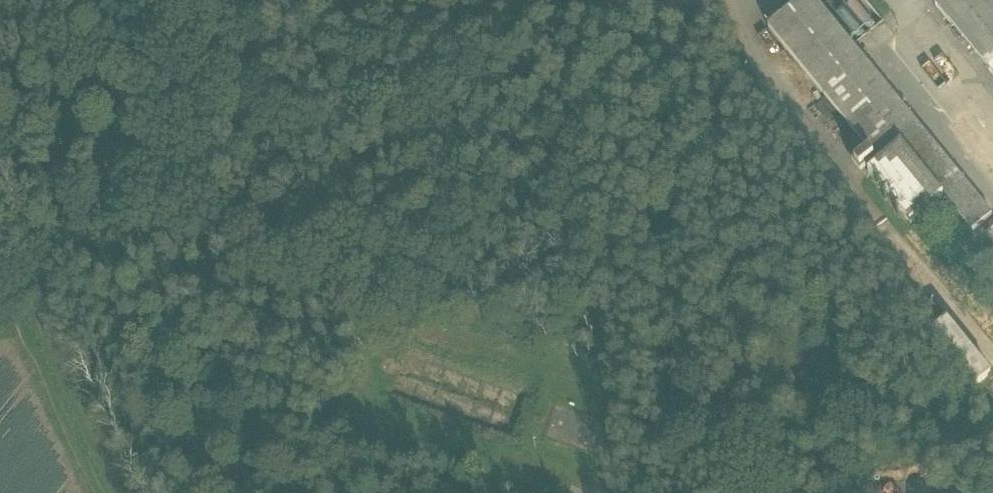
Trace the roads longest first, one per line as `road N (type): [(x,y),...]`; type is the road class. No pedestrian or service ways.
road 1 (track): [(3,318),(251,0)]

